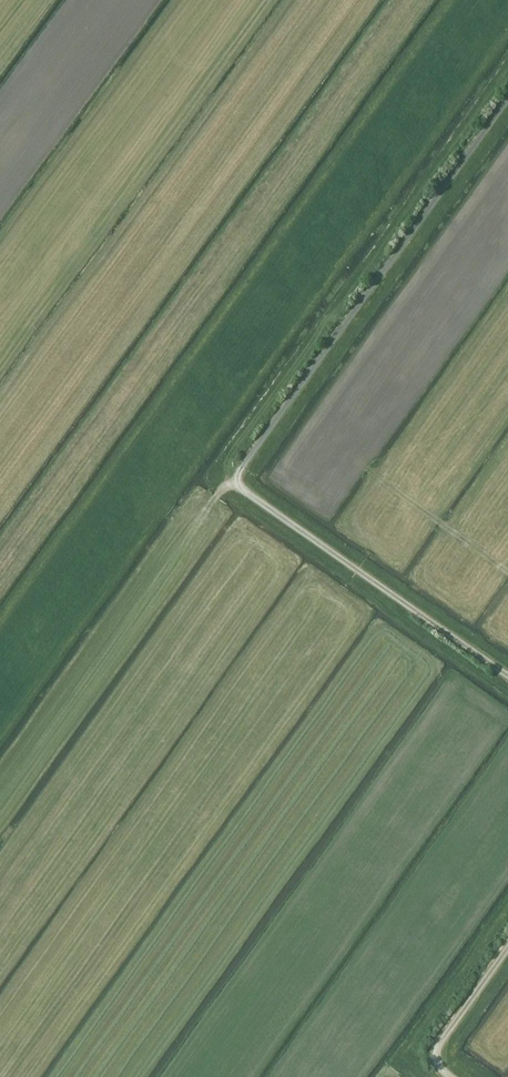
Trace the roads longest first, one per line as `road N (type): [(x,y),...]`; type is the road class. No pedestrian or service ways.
road 1 (track): [(507,573),(355,461)]

